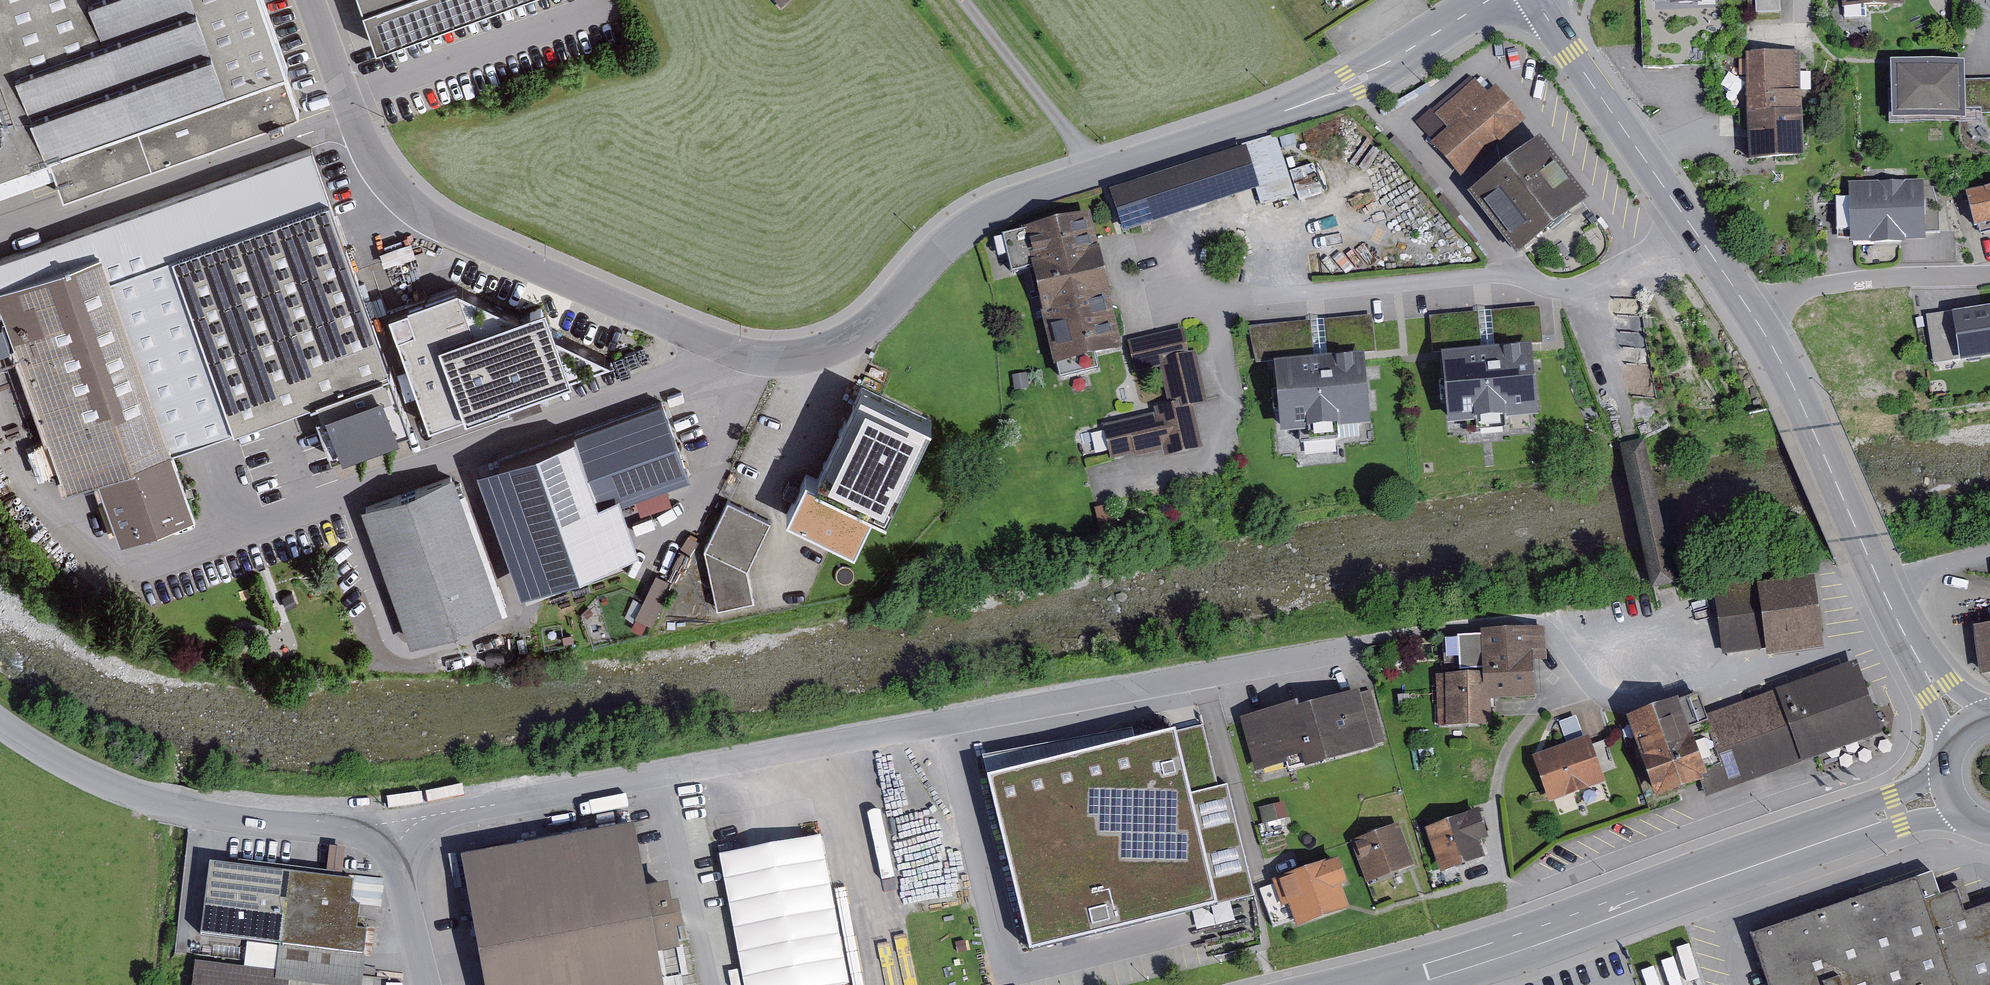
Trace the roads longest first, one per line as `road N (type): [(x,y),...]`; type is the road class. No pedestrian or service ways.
road 1 (residential): [(1490,0),(1353,83),(1288,110),(986,208),(958,229),(876,323),(846,346),(809,358),(752,355),(413,212),(356,128),(311,0)]
road 2 (unclassified): [(1331,648),(425,817),(392,832)]
road 3 (secondary): [(1379,984),(1836,832)]
road 4 (tertiary): [(1753,314),(1901,628),(1966,725)]
road 5 (unclassified): [(392,832),(206,811),(122,789),(46,755),(0,716)]
road 6 (tertiary): [(1535,0),(1753,314)]
road 7 (residential): [(1753,314),(1844,282),(1989,275)]
road 8 (residential): [(392,832),(424,984)]
road 9 (secondary): [(1836,832),(1967,816)]
road 10 (secondary): [(1945,769),(1836,832)]

